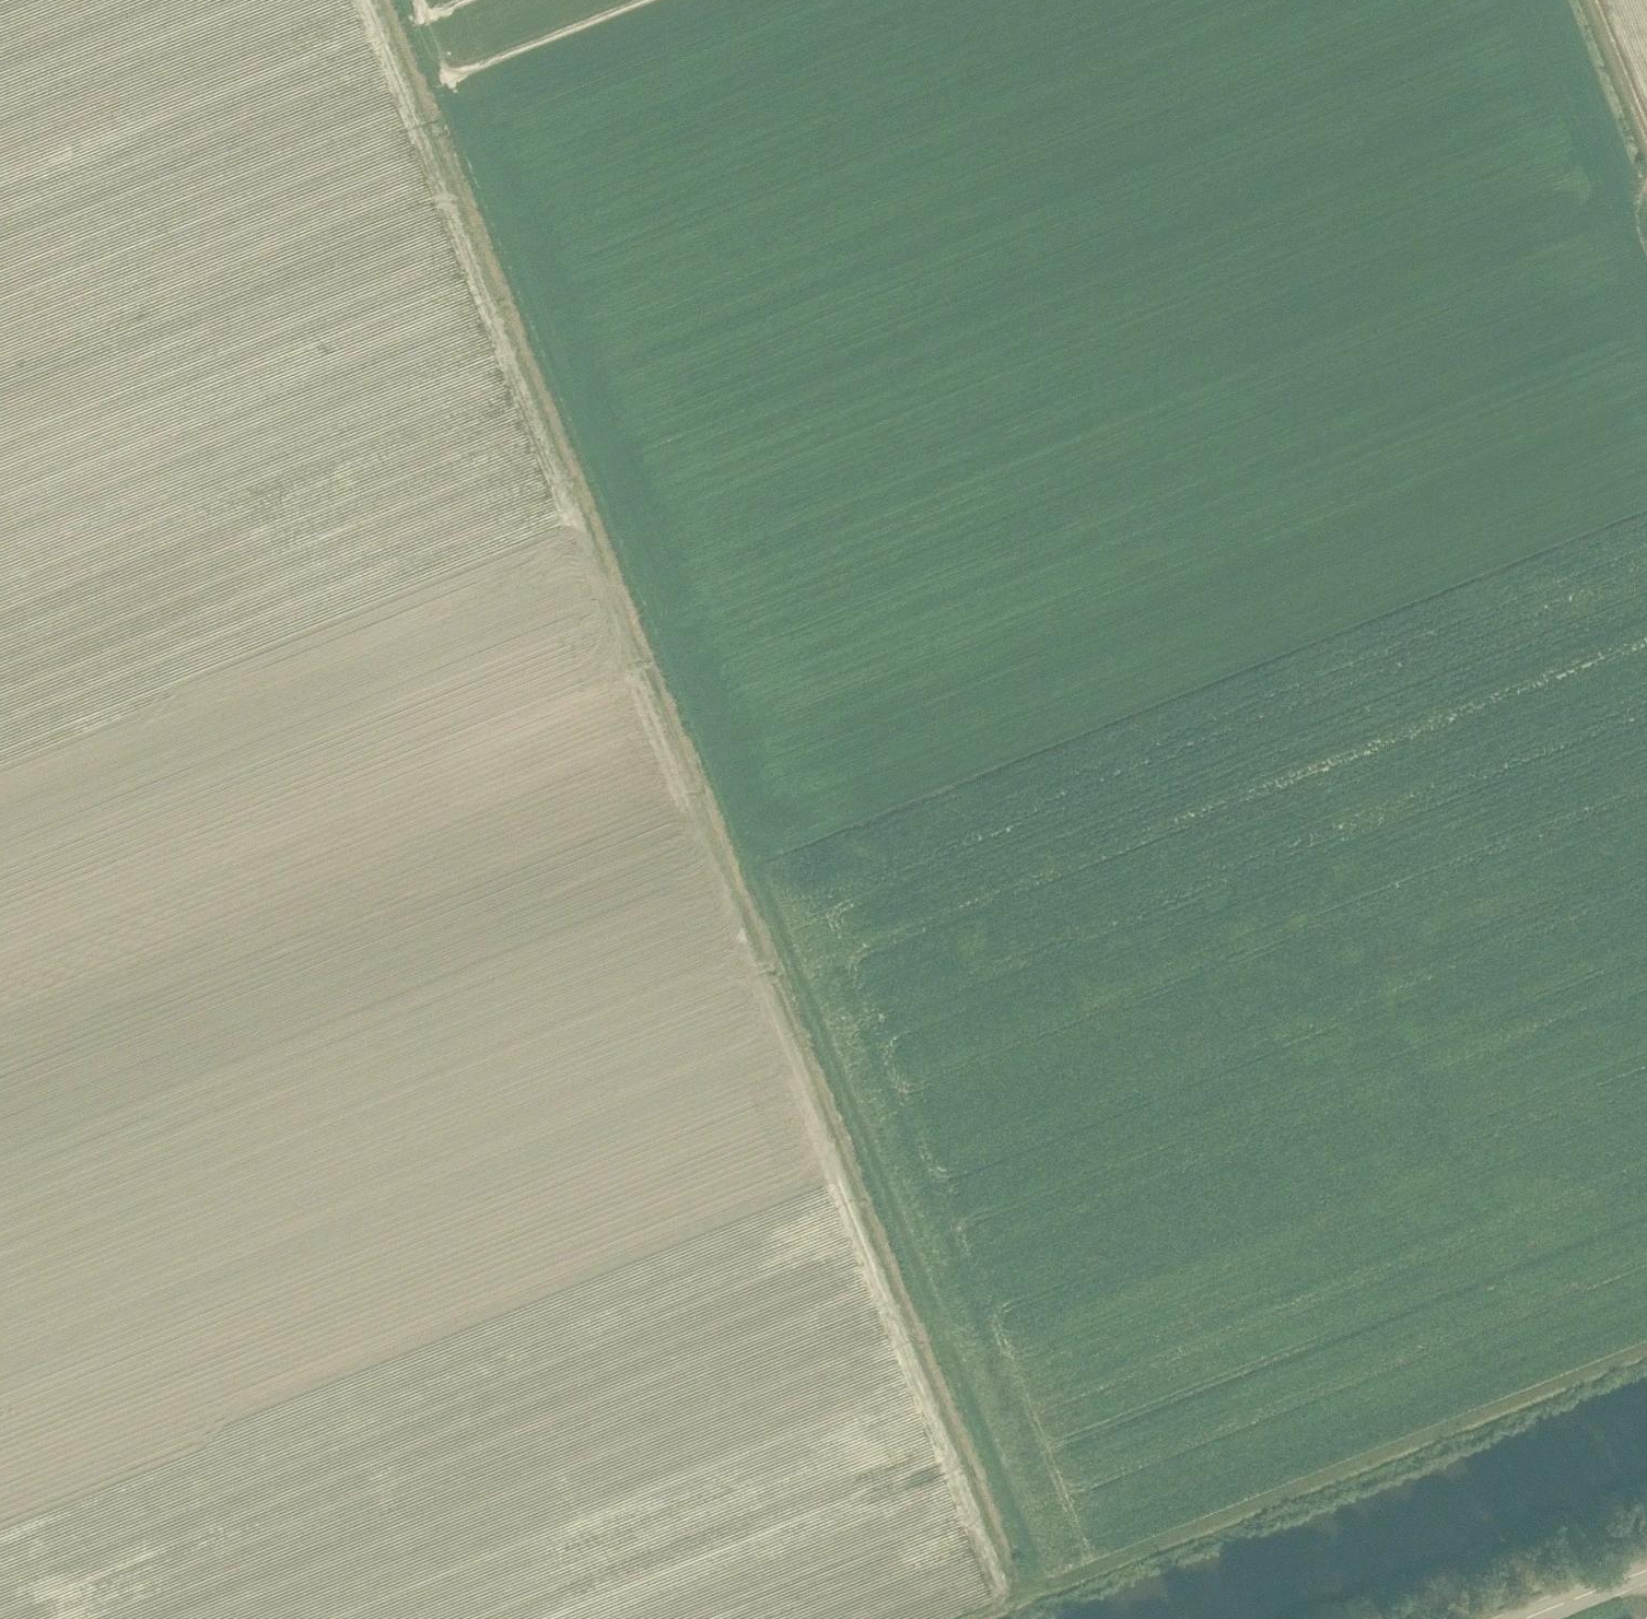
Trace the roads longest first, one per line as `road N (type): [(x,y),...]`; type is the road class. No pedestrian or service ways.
road 1 (tertiary): [(1646,1566),(1514,1618)]

